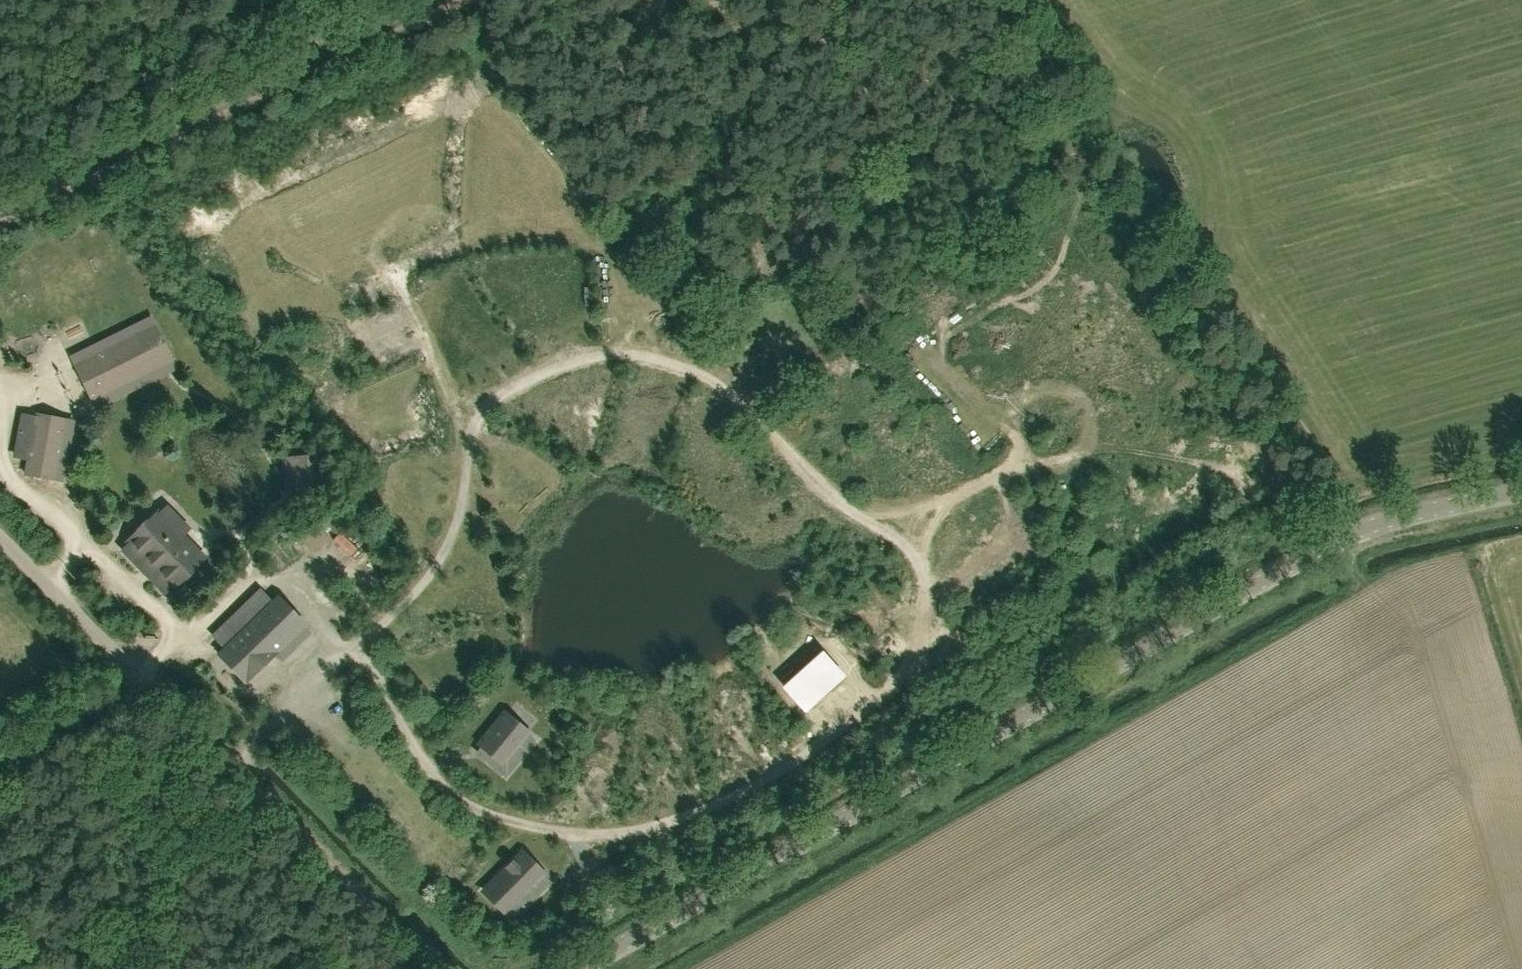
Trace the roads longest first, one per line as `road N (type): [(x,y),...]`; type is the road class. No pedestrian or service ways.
road 1 (unclassified): [(582,968),(1303,568),(1521,504)]
road 2 (unclassified): [(427,968),(0,539)]
road 3 (track): [(0,223),(473,0)]
road 4 (track): [(157,696),(0,789)]

